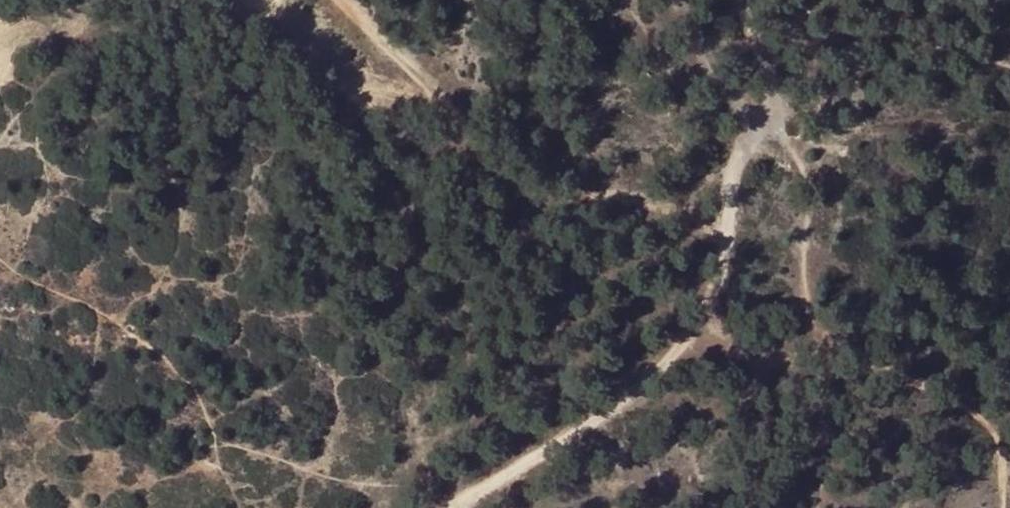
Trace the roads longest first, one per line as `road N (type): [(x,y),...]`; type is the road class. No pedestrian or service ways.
road 1 (track): [(458,507),(578,434),(720,297),(730,202),(761,116)]
road 2 (track): [(345,0),(399,56),(473,159),(507,186),(625,197),(709,223),(730,202)]
road 3 (track): [(761,116),(711,66),(681,0)]

